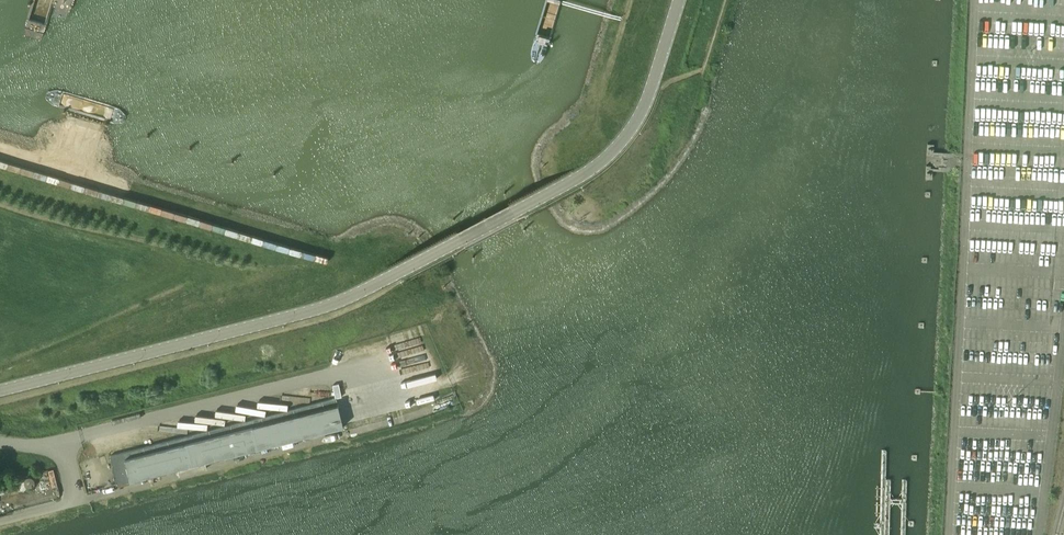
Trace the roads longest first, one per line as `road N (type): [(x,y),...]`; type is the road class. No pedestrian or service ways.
road 1 (tertiary): [(0,390),(320,308),(591,171),(615,151),(669,0)]

